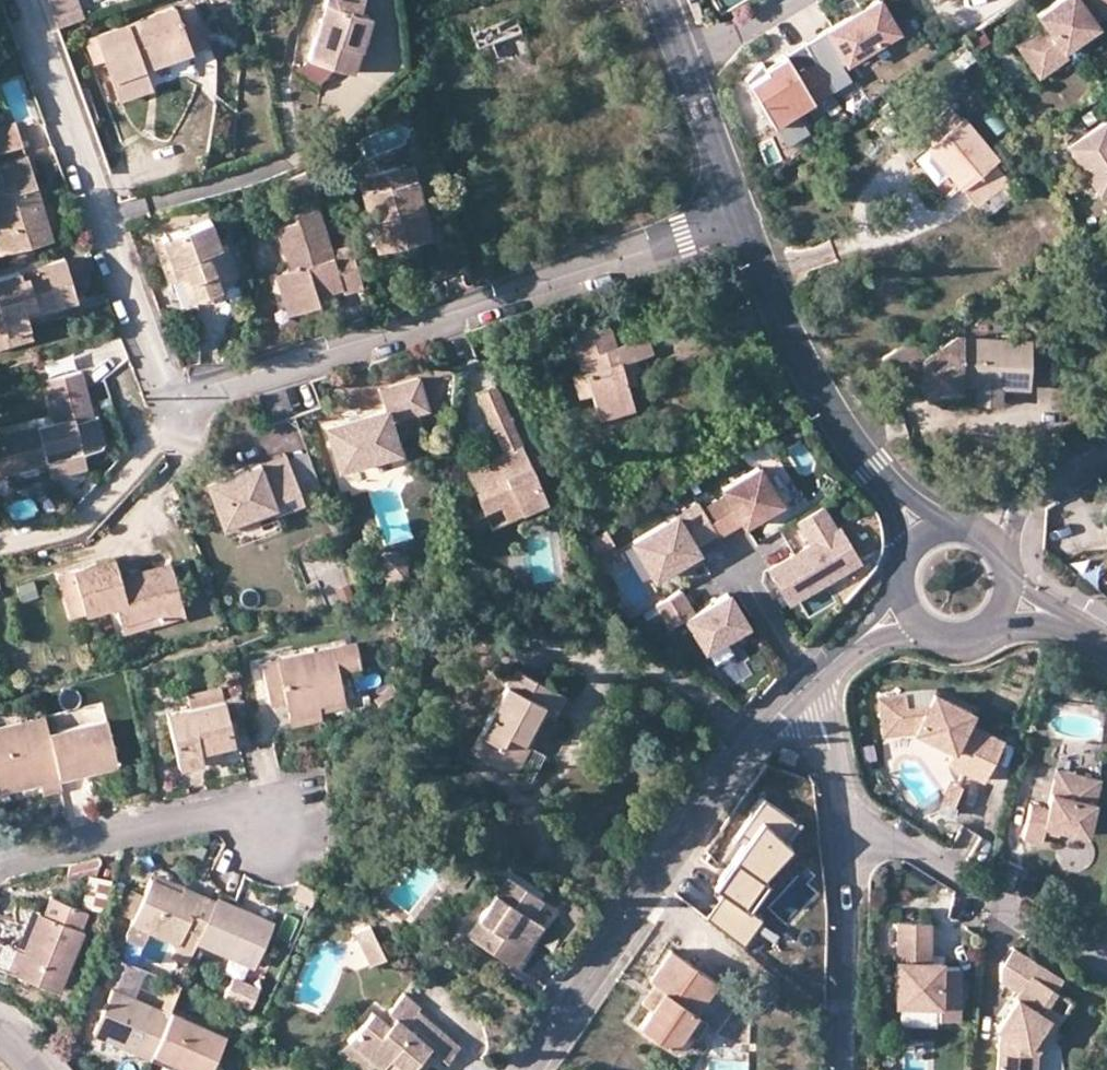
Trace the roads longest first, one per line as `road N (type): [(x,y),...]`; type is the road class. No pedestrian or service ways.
road 1 (residential): [(743,220),(206,389),(180,386),(154,359),(27,0)]
road 2 (residential): [(531,1069),(757,744),(809,684)]
road 3 (residential): [(1106,965),(873,830),(844,830)]
road 4 (residential): [(276,835),(186,819),(0,862)]
road 5 (tertiary): [(743,220),(776,310),(869,468)]
road 6 (residential): [(844,830),(845,1069)]
road 7 (tertiary): [(664,0),(743,220)]
road 8 (residential): [(809,684),(834,759),(844,830)]
road 9 (residential): [(1003,557),(1024,511),(1106,456)]

